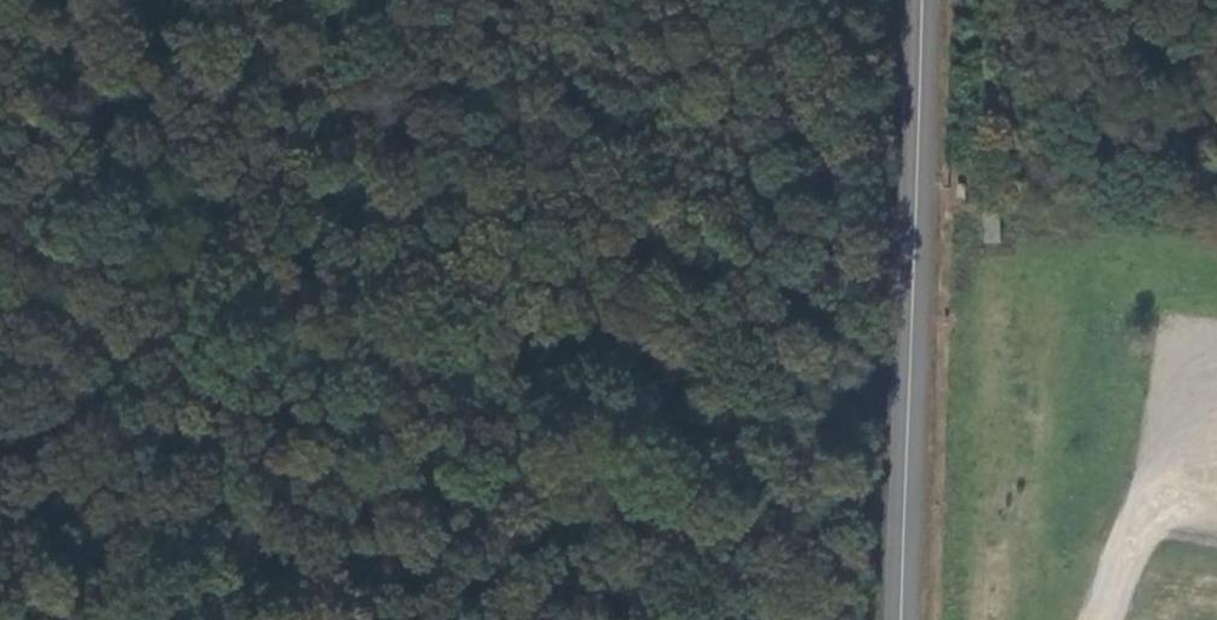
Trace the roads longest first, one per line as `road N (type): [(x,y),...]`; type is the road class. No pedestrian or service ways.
road 1 (track): [(165,0),(212,150),(214,484),(252,619)]
road 2 (secondary): [(923,0),(906,619)]

